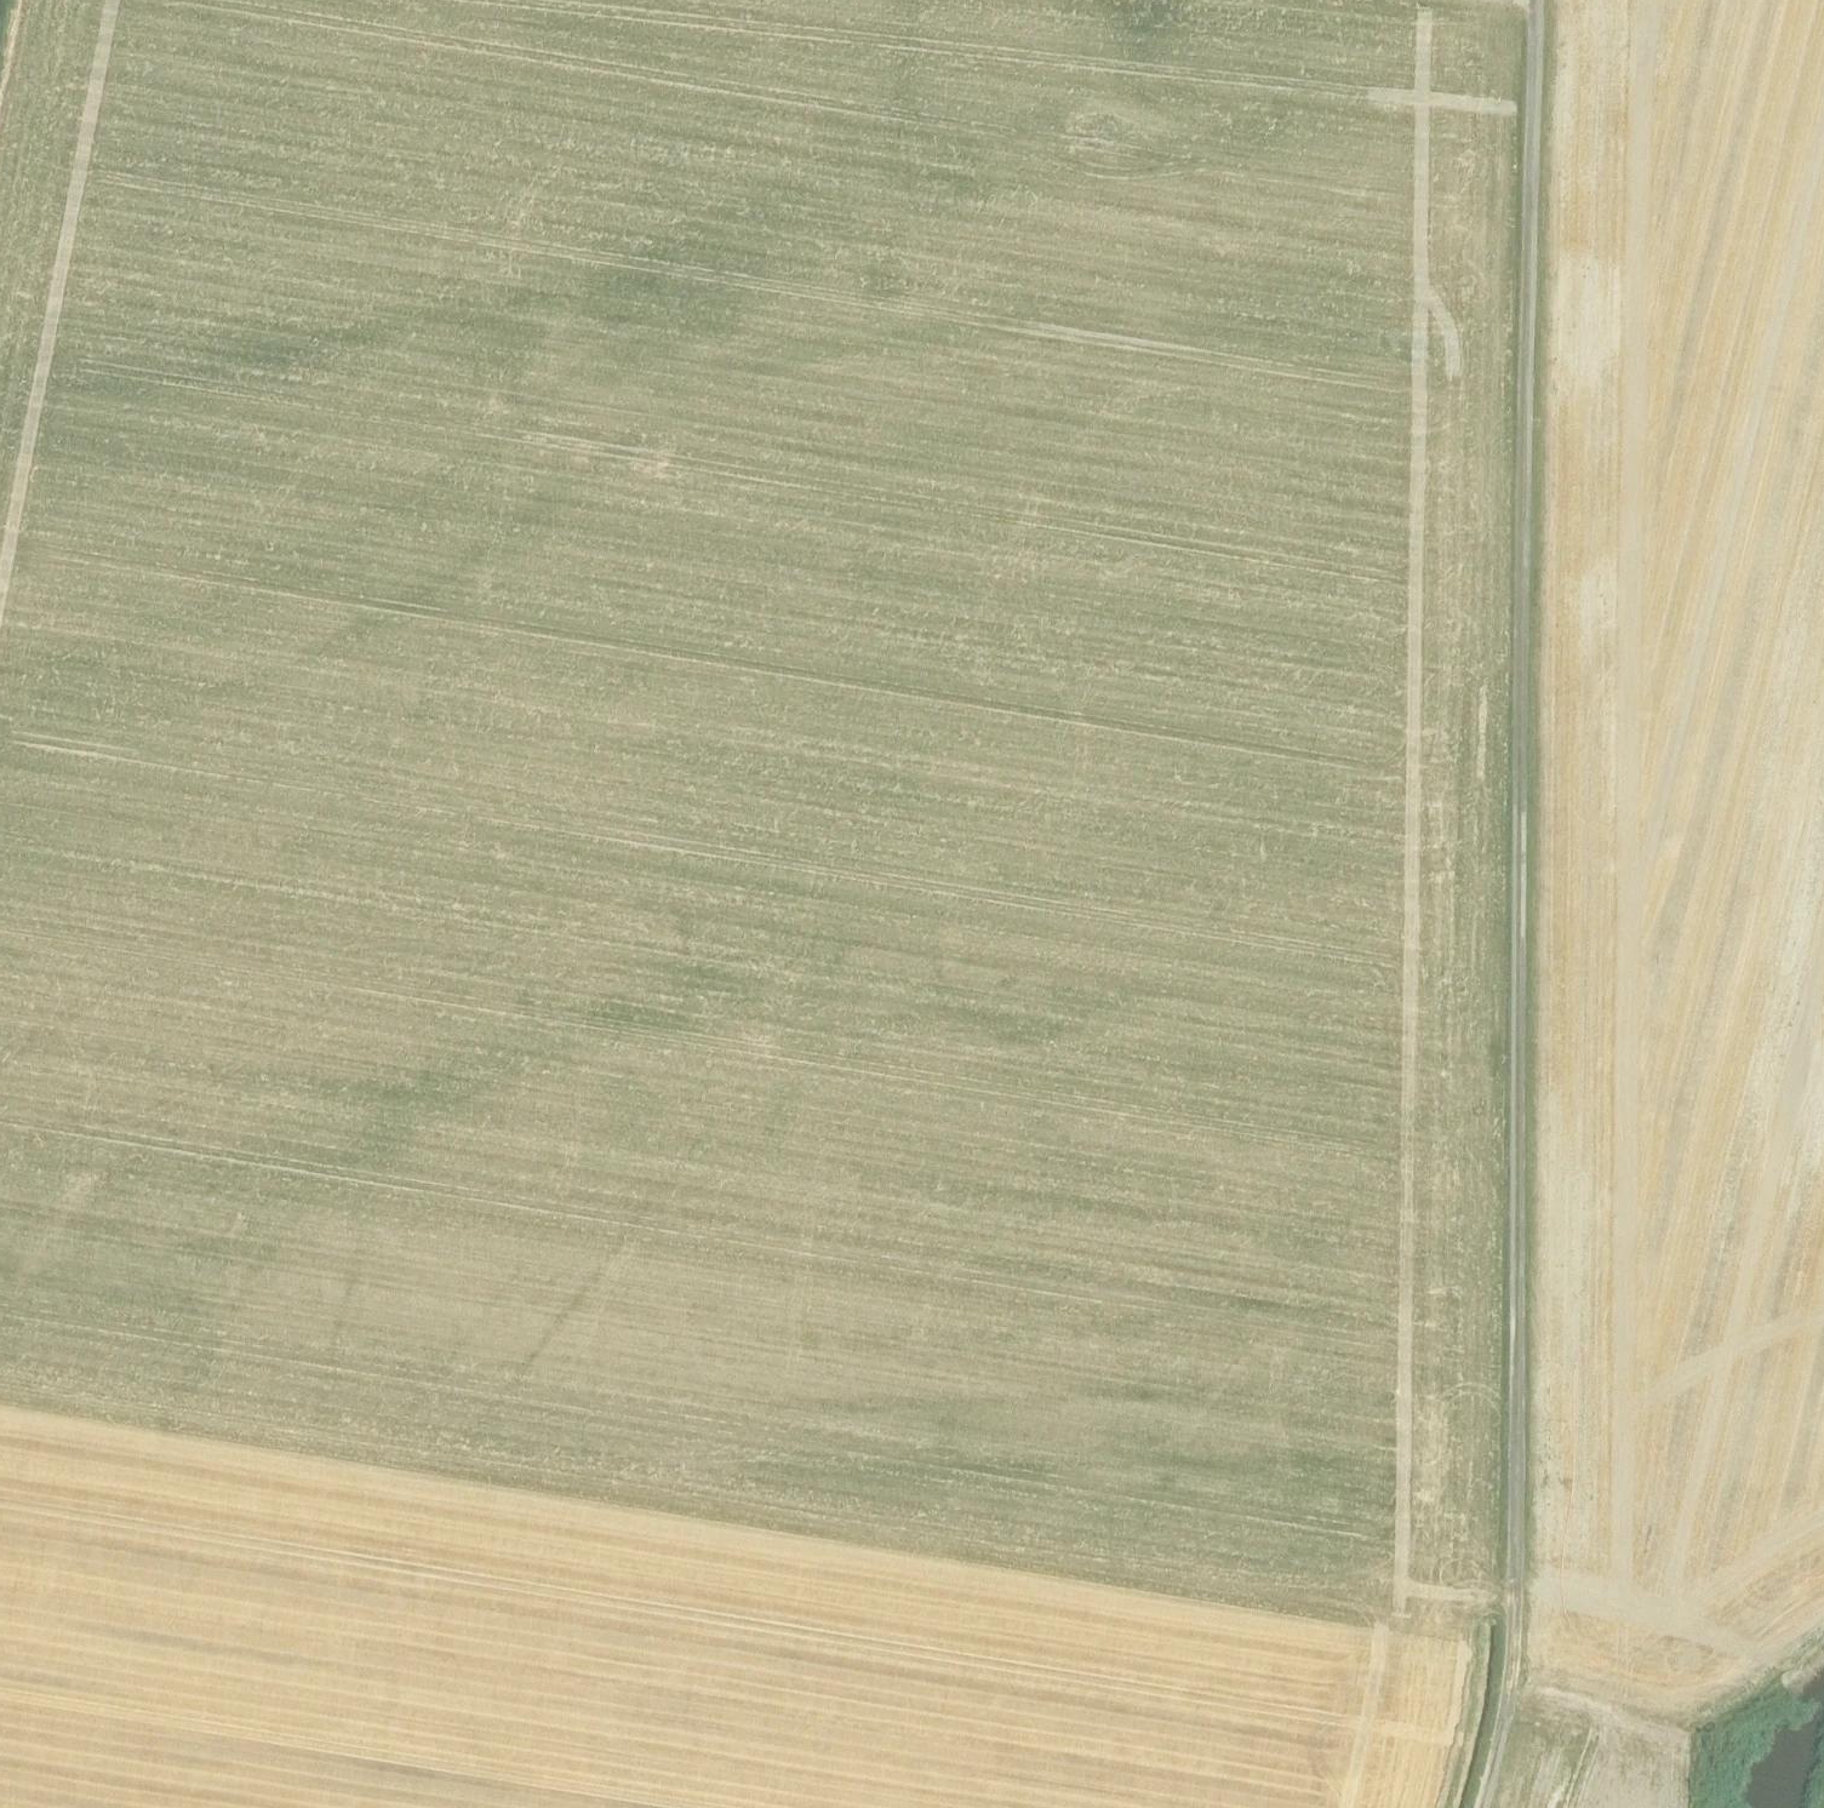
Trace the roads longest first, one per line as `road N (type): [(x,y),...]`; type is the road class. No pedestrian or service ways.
road 1 (track): [(1535,0),(1519,816),(1515,1610),(1505,1715),(1479,1807)]

